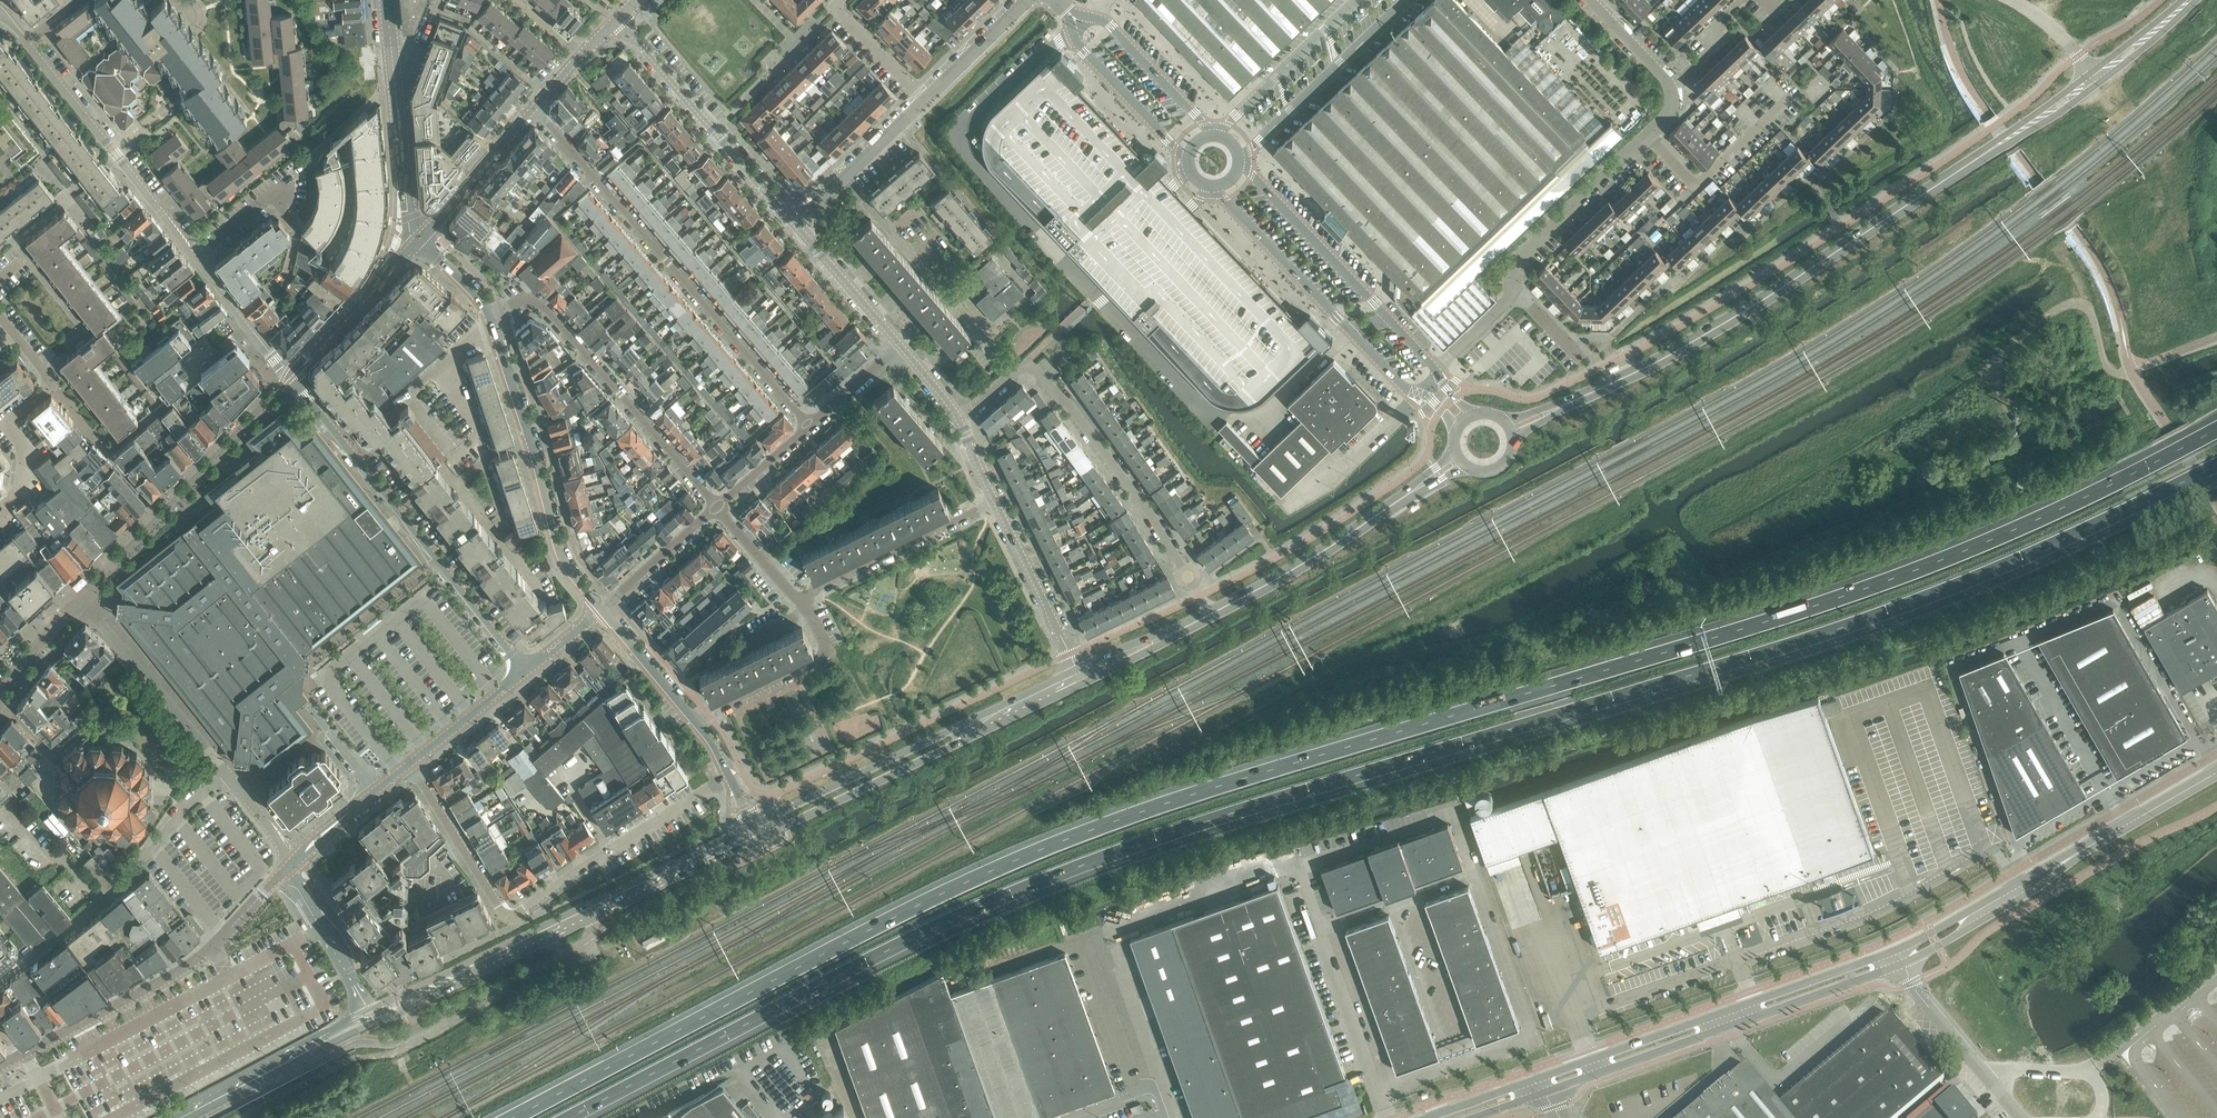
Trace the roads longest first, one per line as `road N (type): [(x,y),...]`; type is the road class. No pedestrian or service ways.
road 1 (motorway): [(2216,430),(2036,521),(1856,592),(1050,847),(830,950),(514,1117)]
road 2 (motorway): [(568,1117),(1010,893),(1156,838),(1912,603),(2216,464)]
road 3 (unclassified): [(1071,34),(964,135),(964,145),(1103,301),(1226,415),(1269,408),(1351,332)]
road 4 (secondary): [(1511,429),(1569,406),(1784,287),(2098,76)]
road 5 (residential): [(730,780),(508,919),(407,766)]
road 6 (secondary): [(1086,679),(1292,573),(1460,460)]
road 7 (secondary): [(371,1019),(757,834)]
road 8 (residential): [(811,426),(532,110)]
road 9 (tertiary): [(290,375),(525,672)]
road 10 (secondary): [(1545,1091),(1901,963)]
road 11 (secondary): [(1895,951),(1539,1076)]
road 12 (secondary): [(757,834),(1086,679)]
road 13 (unclassified): [(290,863),(209,951),(0,1067)]
road 14 (residential): [(1188,574),(1138,493),(1062,394),(1027,364),(956,415)]
road 15 (unclassified): [(0,689),(81,597),(225,774)]
road 16 (tertiary): [(602,608),(562,558),(489,303)]
road 17 (residential): [(718,508),(544,306),(489,303)]
road 18 (residential): [(0,981),(119,884),(225,774)]
road 19 (unclassified): [(1187,173),(1100,255),(1106,274),(1119,276),(1206,189)]
road 20 (tertiary): [(29,42),(196,255)]
road 21 (tertiary): [(793,222),(619,18)]
road 22 (unclassified): [(1242,156),(1410,0)]
road 23 (residential): [(799,599),(997,503)]
road 24 (secondary): [(1901,963),(2022,897),(2086,846)]
road 25 (secondary): [(2086,846),(1895,951)]
road 26 (unclassified): [(1390,320),(1243,167)]
road 27 (residential): [(1517,292),(1517,264),(1649,137)]
road 28 (secondary): [(184,1117),(371,1019)]
road 29 (residential): [(799,599),(826,646),(818,660),(699,723)]
road 30 (tertiary): [(1086,679),(997,503)]
road 31 (unclassified): [(2023,1117),(1901,963)]
road 32 (unclassified): [(1215,191),(1351,332)]
road 33 (residential): [(1649,137),(1699,185),(1789,100)]
road 34 (tertiary): [(422,235),(290,375)]
road 35 (unclassified): [(1357,0),(1217,132)]
road 36 (tertiary): [(422,235),(411,222),(393,56)]
road 37 (unclassified): [(1210,133),(1105,21),(1076,15)]
road 38 (residential): [(844,176),(963,313)]
road 39 (tertiary): [(290,863),(371,1019)]
road 40 (residential): [(52,383),(3,427),(26,459),(0,524)]
road 41 (unclassified): [(1071,34),(1185,162)]
road 42 (tertiary): [(422,235),(532,110)]
road 43 (tertiary): [(901,345),(793,222)]
road 44 (residential): [(2216,504),(2131,370)]
road 45 (residential): [(602,608),(718,508)]
road 46 (tertiary): [(196,255),(290,375)]
road 47 (tertiary): [(290,863),(407,766)]
road 48 (secondary): [(2086,846),(2216,768)]
road 49 (tertiary): [(407,766),(525,672)]
road 50 (tertiary): [(699,723),(602,608)]
road 51 (residential): [(924,103),(1026,0)]
road 52 (residential): [(924,103),(837,9),(846,0)]
road 53 (residential): [(718,508),(811,426)]
road 54 (secondary): [(1539,1076),(1423,1117)]
road 55 (residential): [(196,255),(291,178)]
road 56 (residential): [(718,508),(799,599)]
road 57 (residential): [(811,426),(901,345)]

